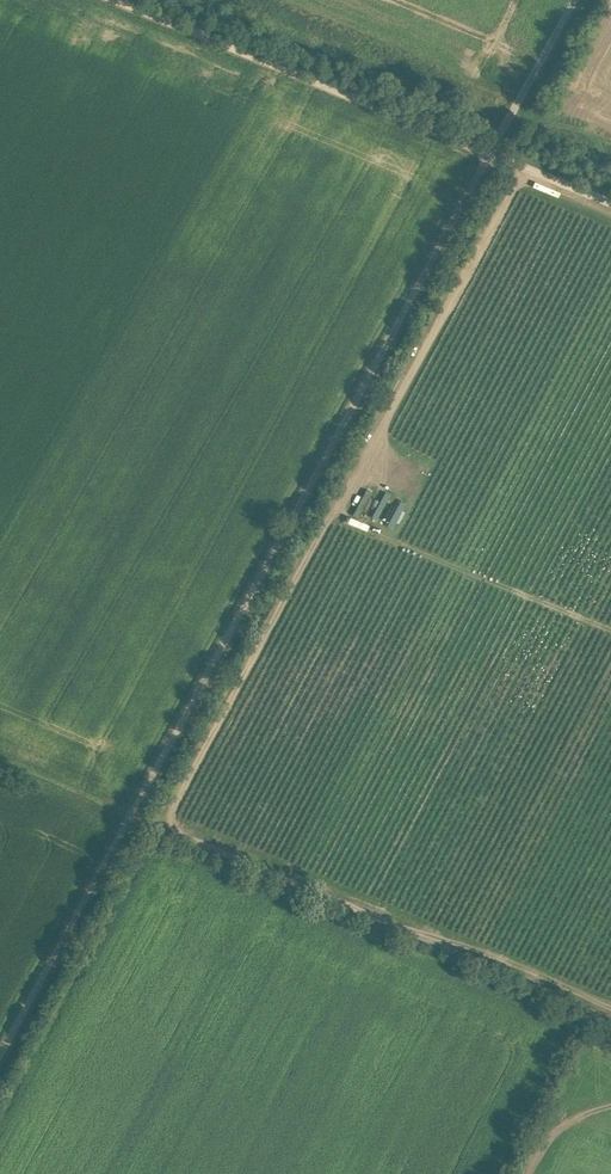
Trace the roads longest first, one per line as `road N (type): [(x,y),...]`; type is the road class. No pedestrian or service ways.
road 1 (track): [(576,0),(0,1062)]
road 2 (track): [(610,200),(116,0)]
road 3 (track): [(610,1011),(135,808)]

